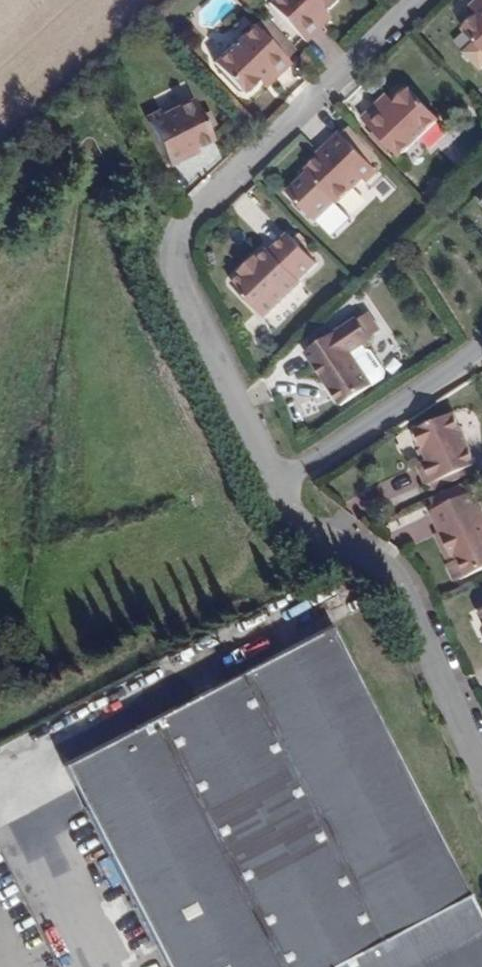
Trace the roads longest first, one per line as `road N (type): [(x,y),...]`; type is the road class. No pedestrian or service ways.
road 1 (residential): [(437,0),(208,194),(182,240),(174,278),(276,484),(307,522),(407,587),(481,762)]

